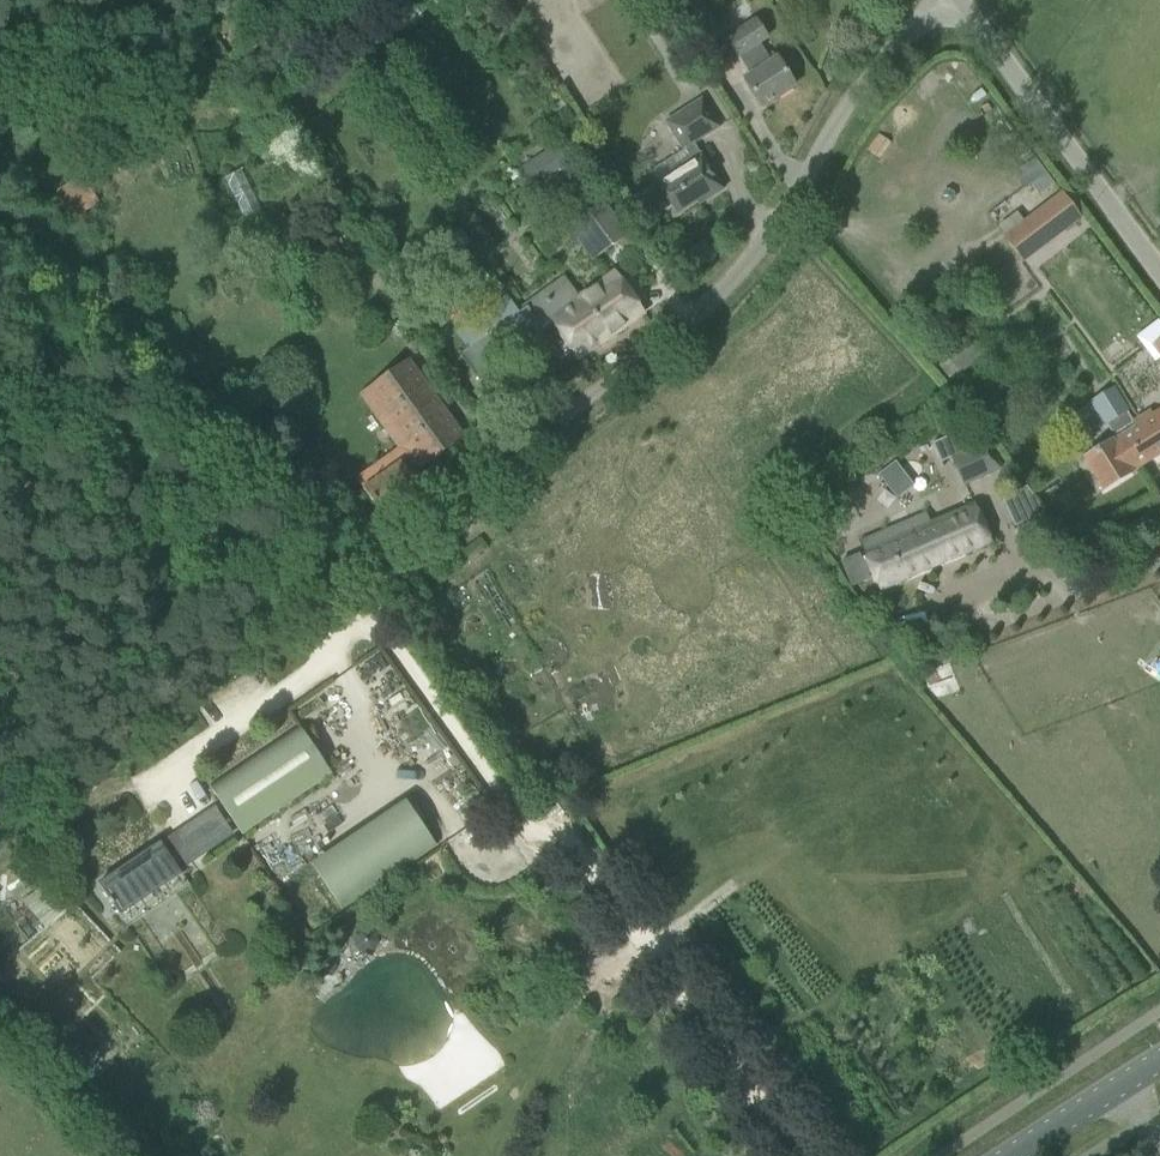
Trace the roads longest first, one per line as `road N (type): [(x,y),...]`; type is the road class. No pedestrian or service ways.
road 1 (unclassified): [(0,300),(311,503),(388,578),(703,310),(772,230),(856,93),(905,34),(955,0)]
road 2 (track): [(797,1155),(561,825),(521,844),(358,634),(188,749)]
road 3 (unclassified): [(1159,274),(960,0)]
road 4 (tertiary): [(1022,1155),(1159,1063)]

